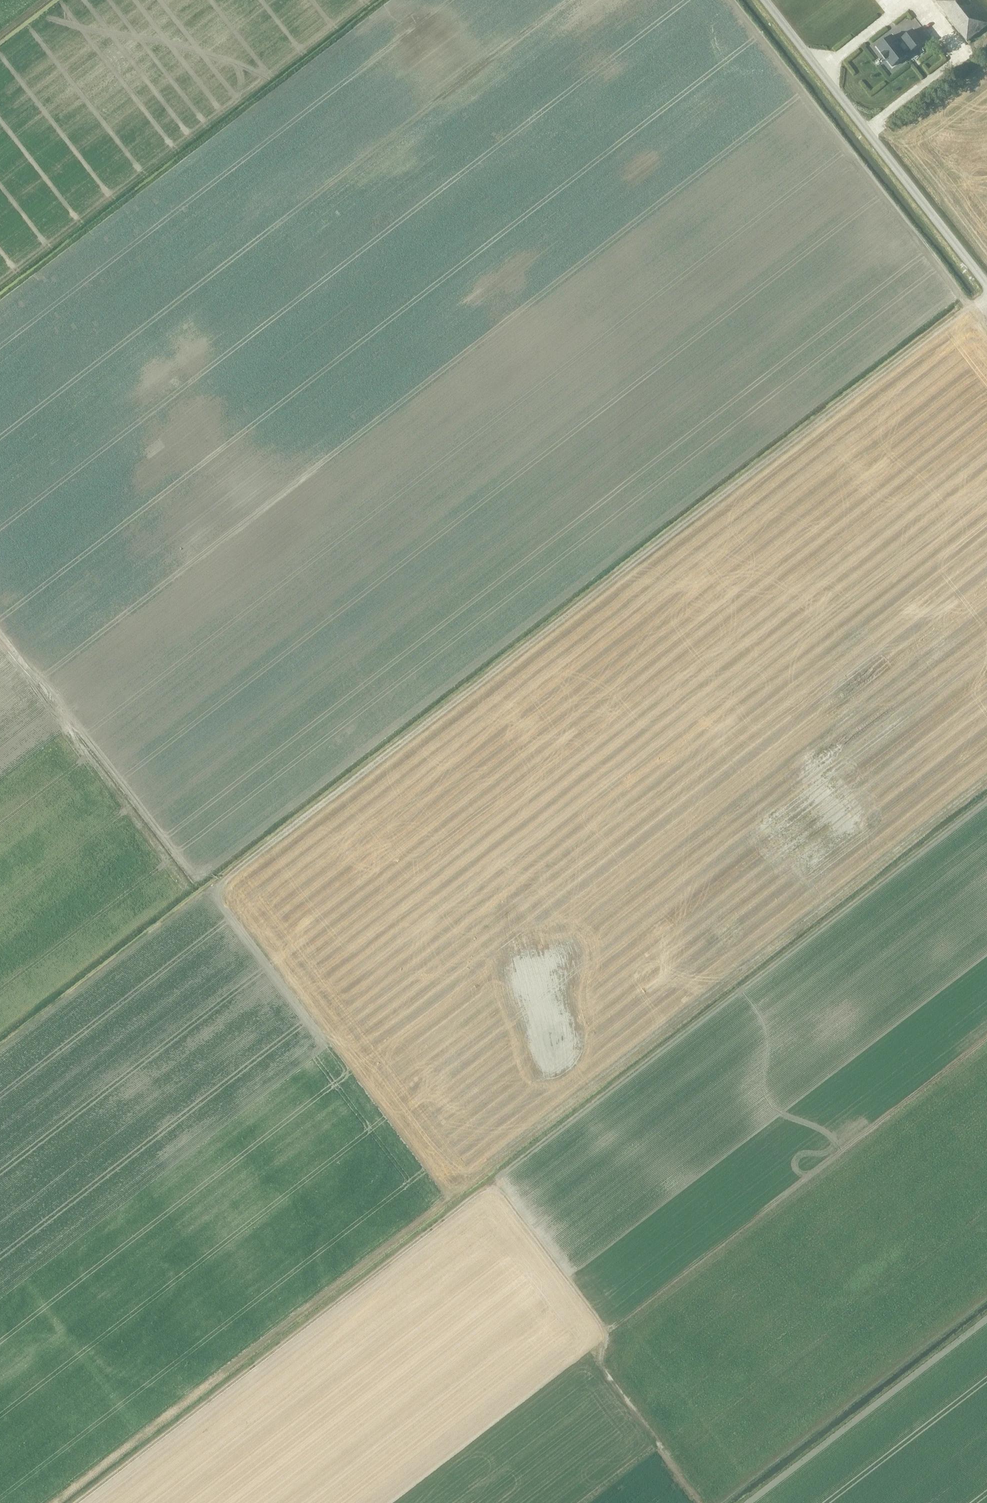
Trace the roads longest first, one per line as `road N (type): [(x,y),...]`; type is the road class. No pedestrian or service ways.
road 1 (unclassified): [(986,291),(760,0)]

